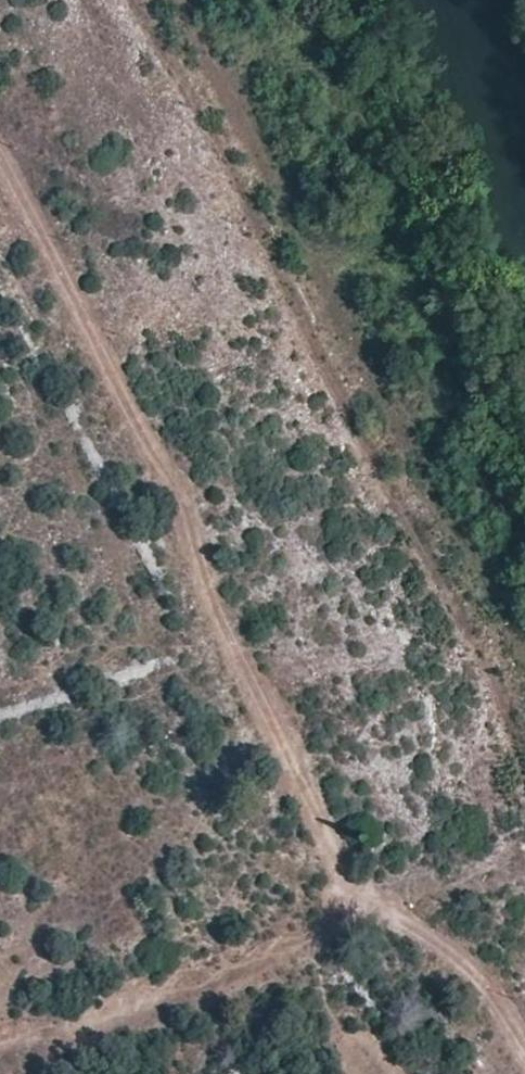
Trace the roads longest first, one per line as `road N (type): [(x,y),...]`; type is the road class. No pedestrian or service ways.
road 1 (track): [(524,780),(405,515),(295,323),(130,0)]
road 2 (track): [(0,159),(163,470),(234,648),(361,898)]
road 3 (track): [(0,1045),(361,898)]
road 4 (track): [(524,1053),(474,969),(361,898)]

